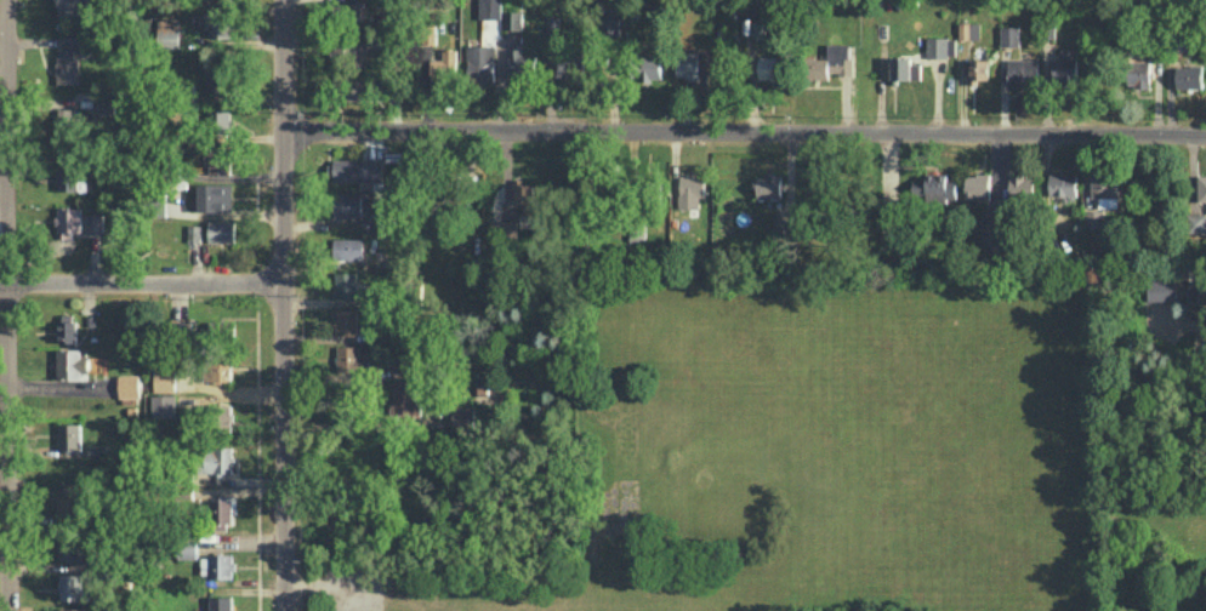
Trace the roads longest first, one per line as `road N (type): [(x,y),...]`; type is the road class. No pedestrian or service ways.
road 1 (residential): [(283,130),(1205,135)]
road 2 (residential): [(287,610),(283,0)]
road 3 (residential): [(9,610),(7,0)]
road 4 (residential): [(0,282),(283,284)]

